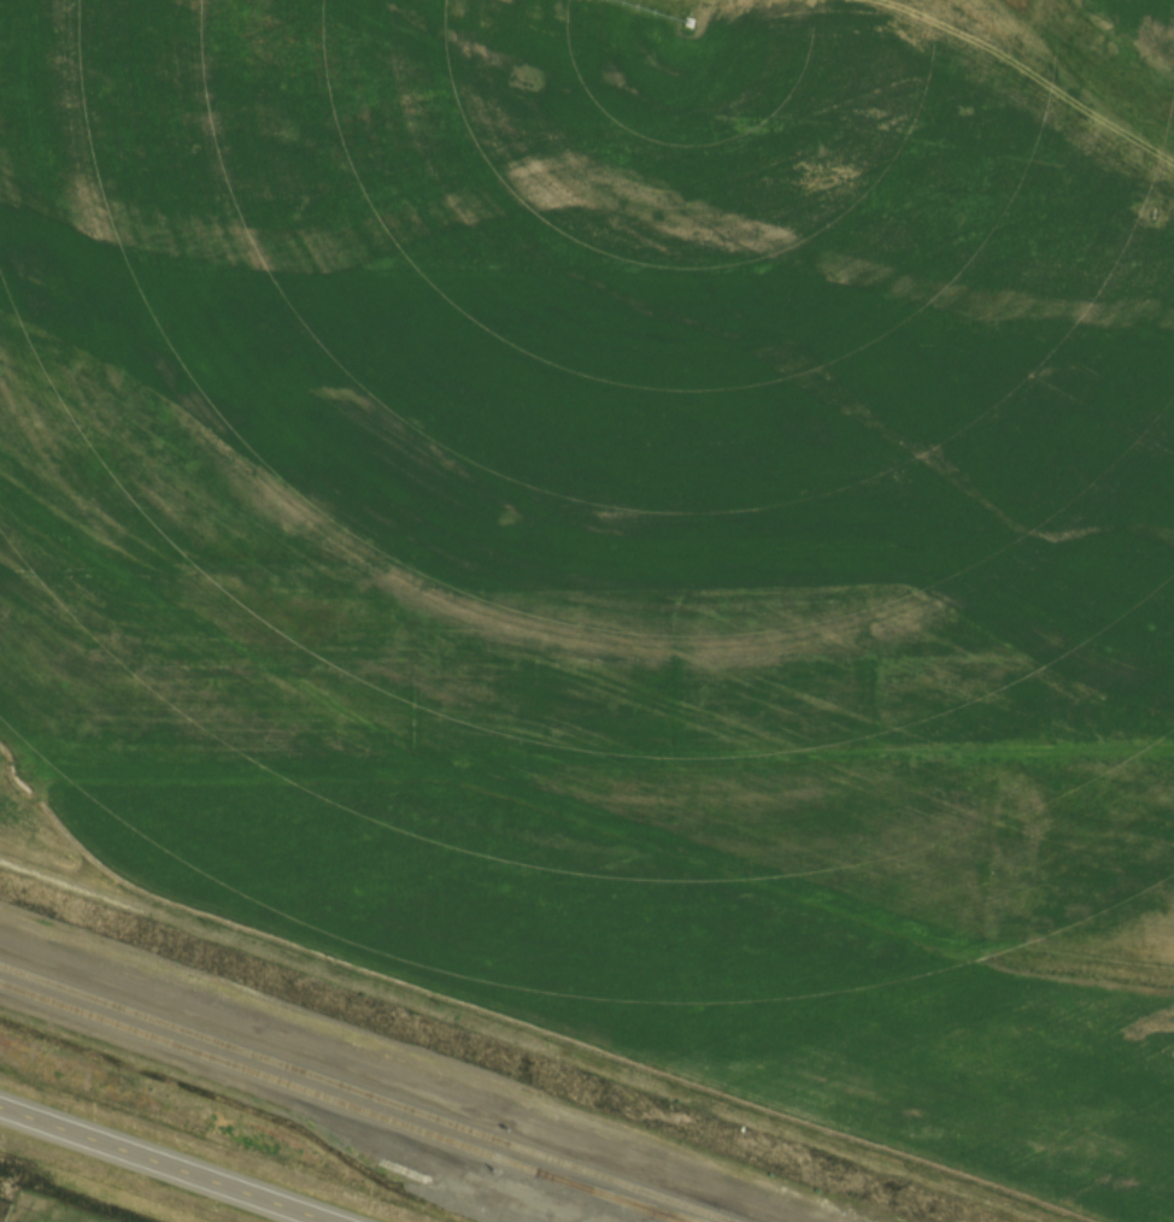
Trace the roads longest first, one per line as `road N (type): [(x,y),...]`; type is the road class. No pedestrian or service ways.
road 1 (secondary): [(333,1221),(0,1107)]

